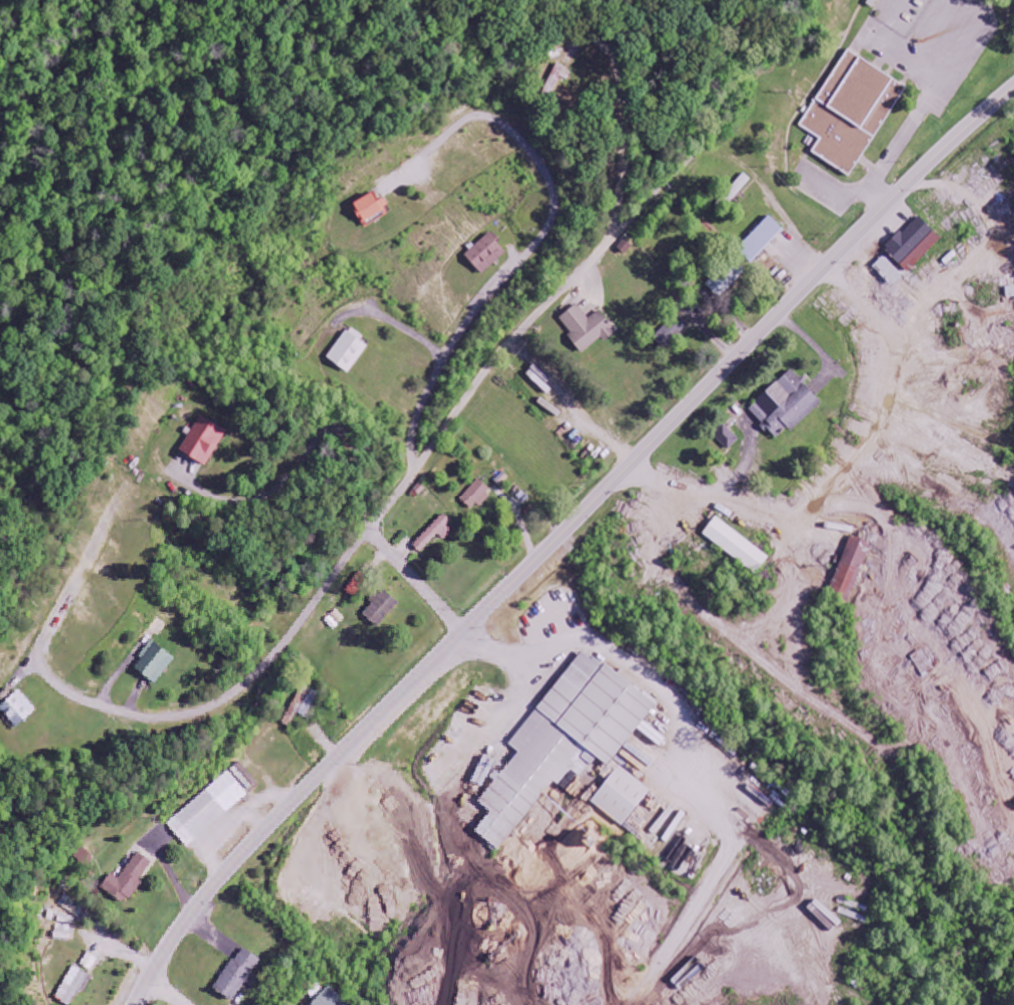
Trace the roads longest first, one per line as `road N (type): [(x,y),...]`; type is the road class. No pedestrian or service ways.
road 1 (primary): [(137,1004),(186,923),(277,819),(871,221),(1013,88)]
road 2 (residential): [(104,706),(165,717),(204,709),(252,677),(496,358),(652,200)]
road 3 (residential): [(295,801),(104,706),(0,762)]
road 4 (residential): [(426,670),(577,691),(629,687)]
road 5 (residential): [(741,353),(600,208)]
road 6 (residential): [(0,874),(168,949)]
road 7 (residential): [(463,634),(369,531)]

